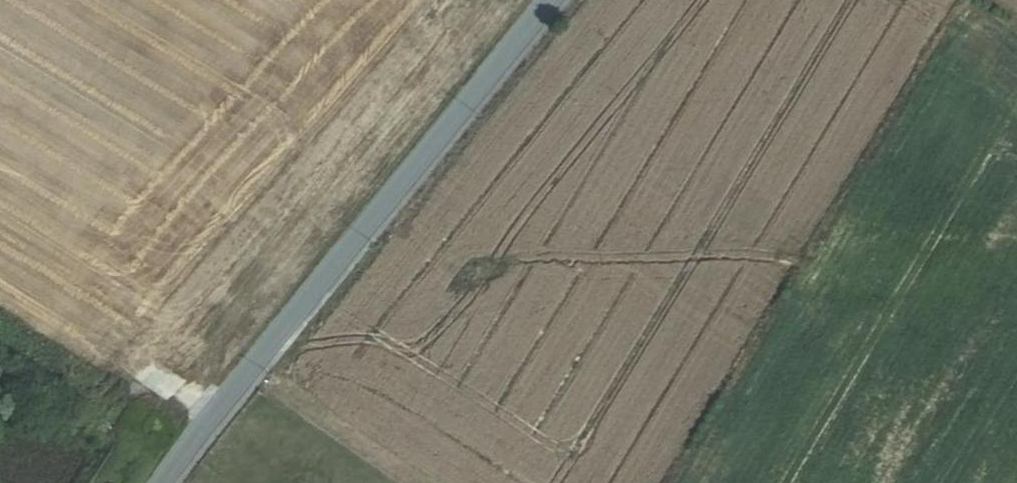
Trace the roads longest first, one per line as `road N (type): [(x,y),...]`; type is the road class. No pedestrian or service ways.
road 1 (unclassified): [(160,482),(548,0)]

